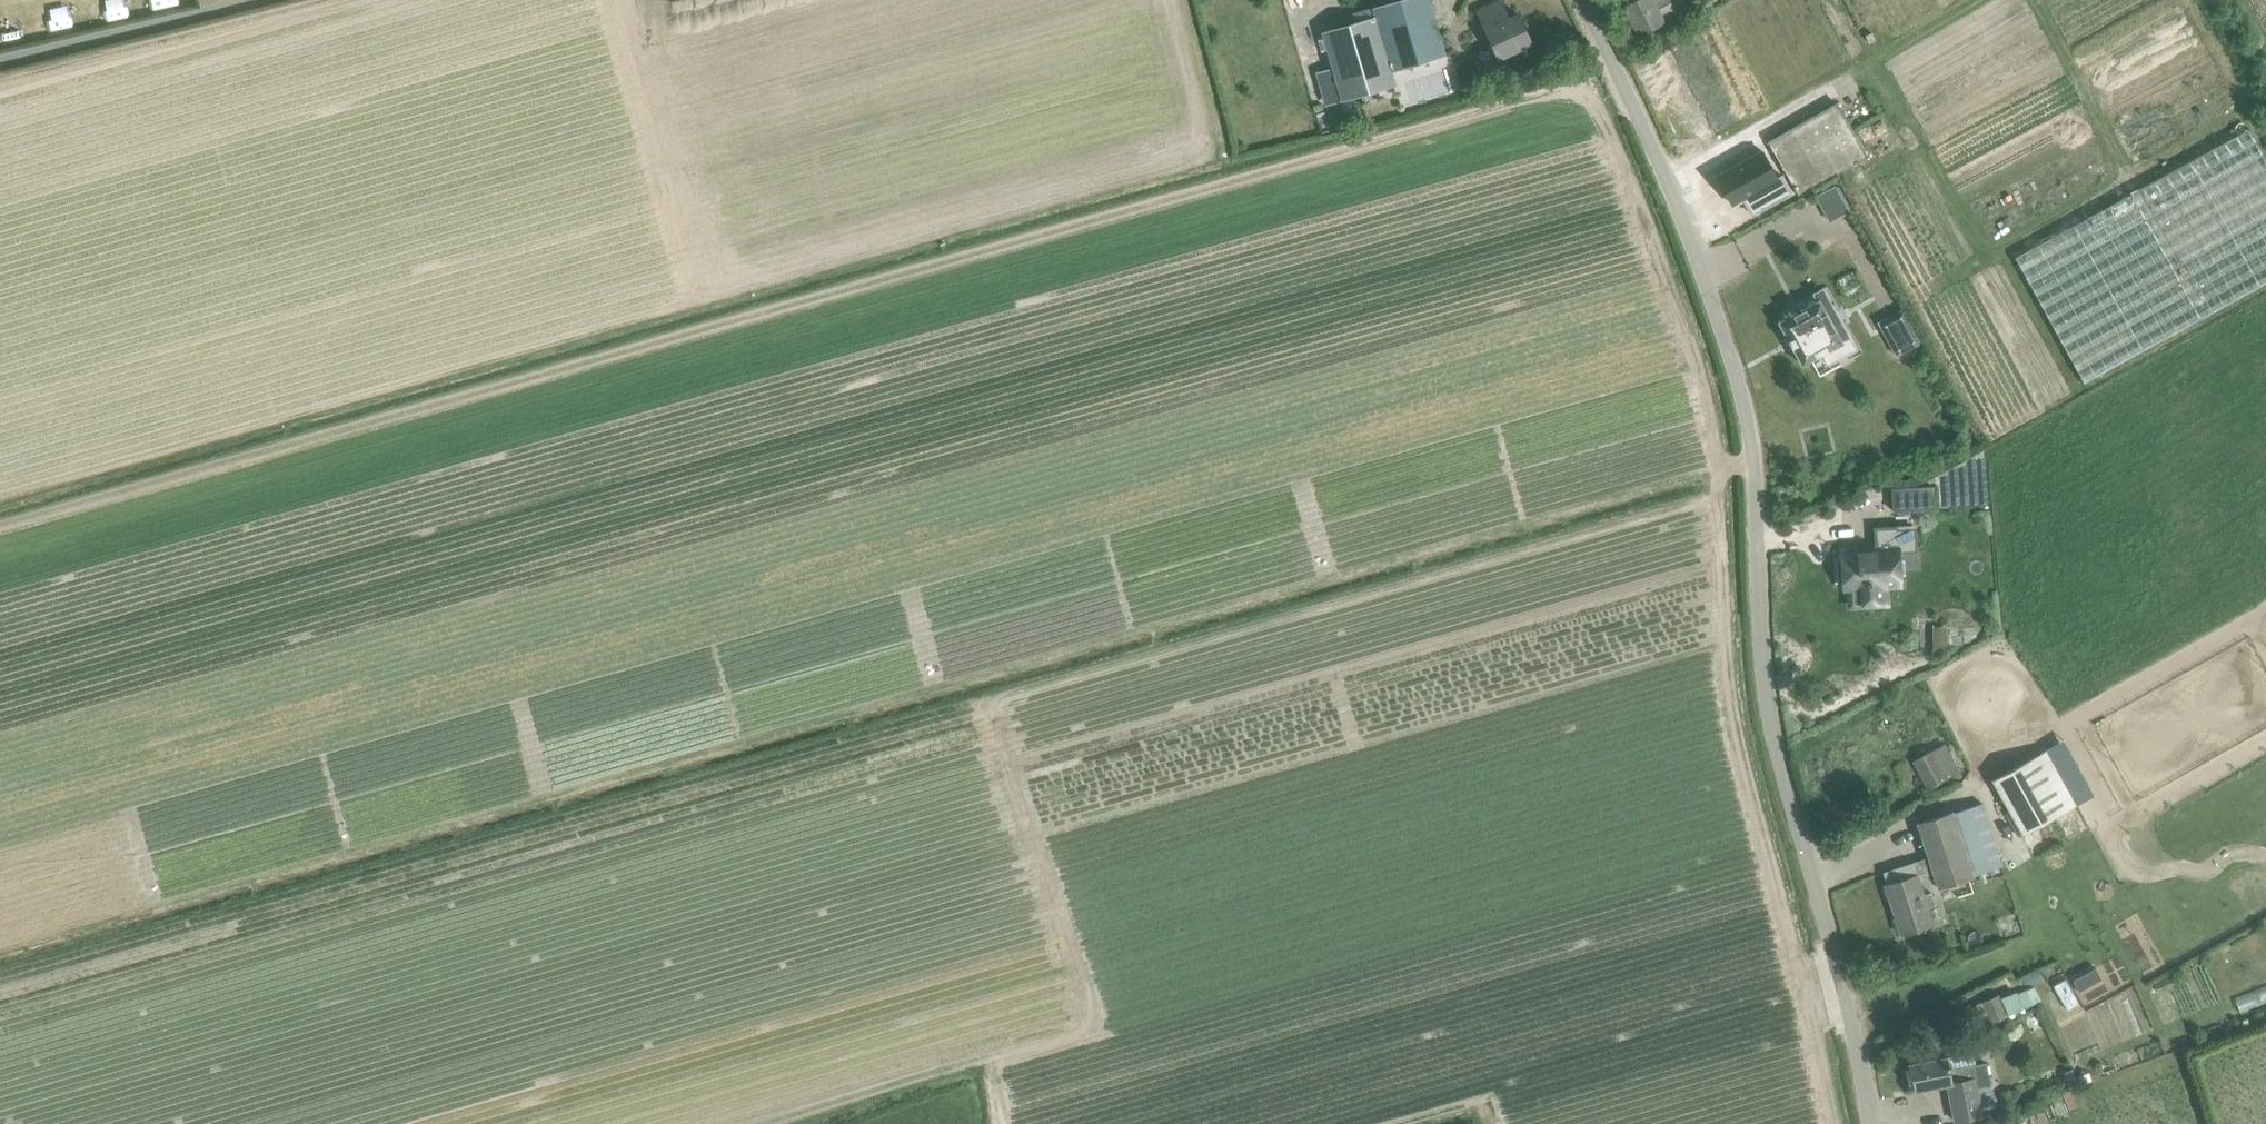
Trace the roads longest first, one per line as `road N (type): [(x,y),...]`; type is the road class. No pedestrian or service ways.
road 1 (unclassified): [(1871,1123),(1766,706),(1743,397),(1726,333),(1586,0)]

